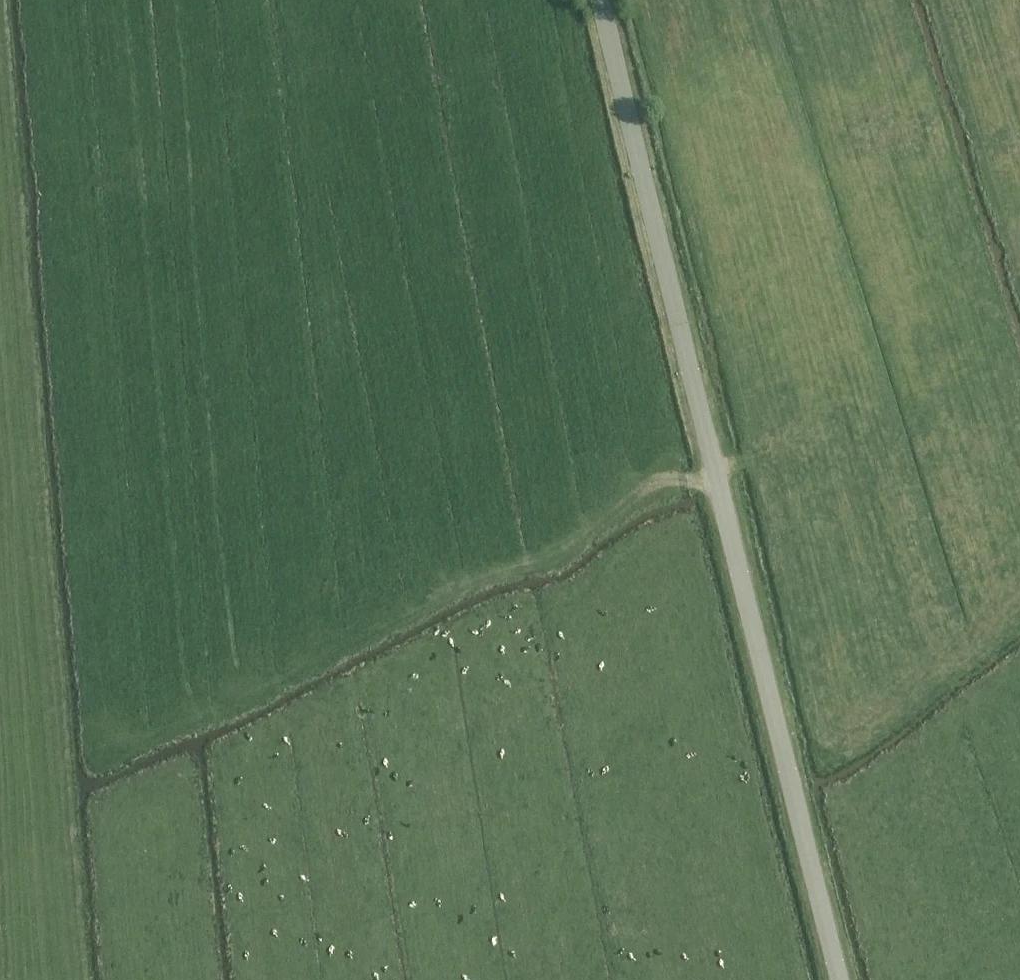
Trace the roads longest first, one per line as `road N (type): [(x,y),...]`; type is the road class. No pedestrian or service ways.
road 1 (unclassified): [(593,0),(834,979)]

